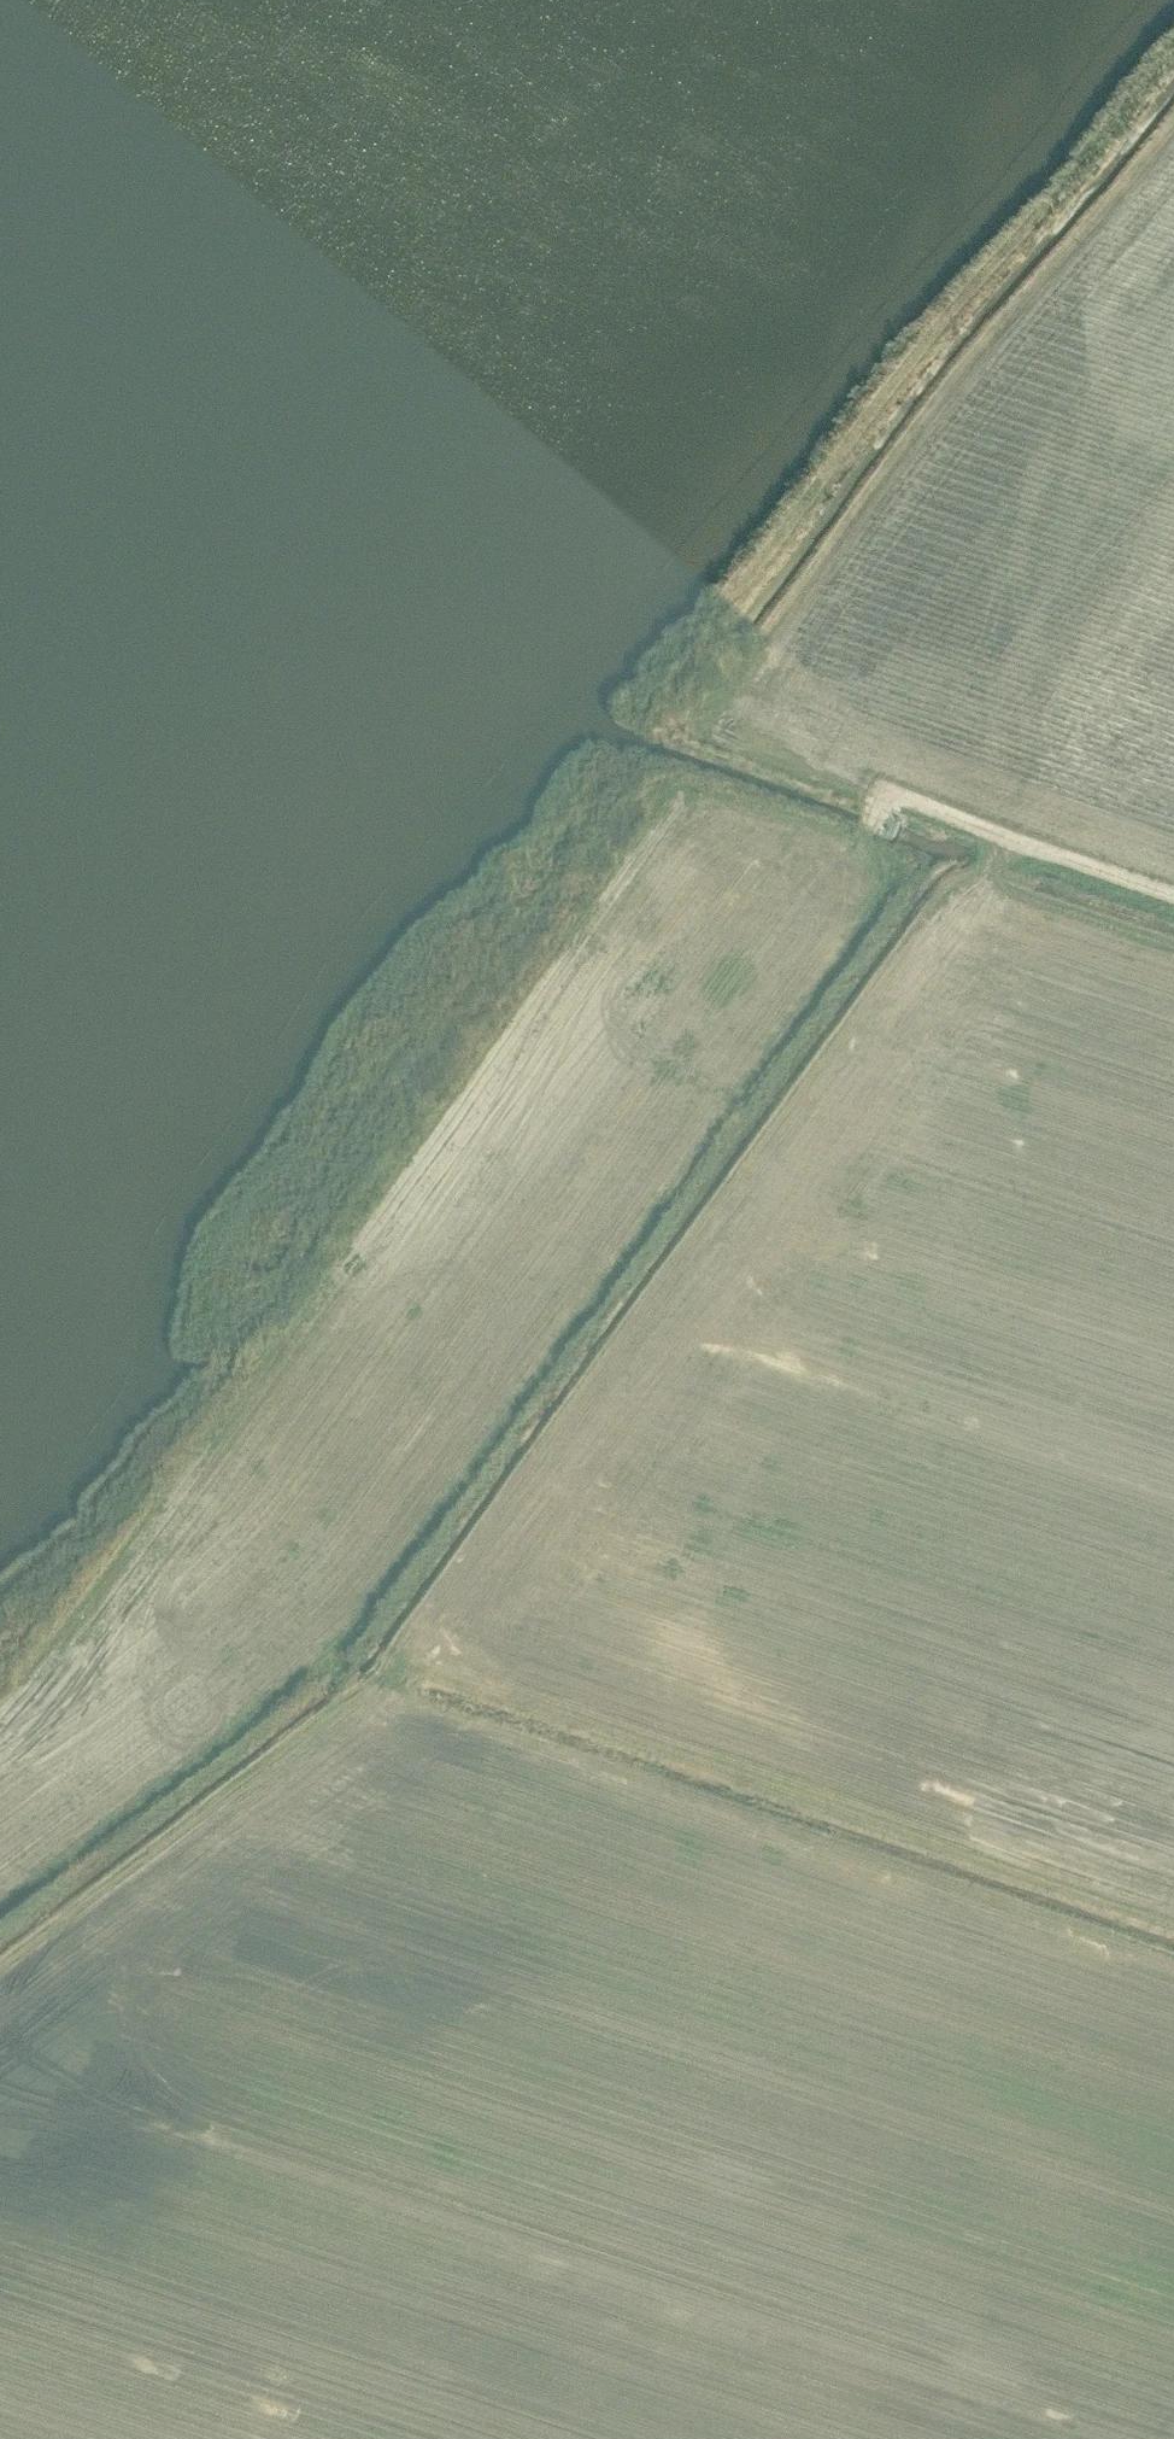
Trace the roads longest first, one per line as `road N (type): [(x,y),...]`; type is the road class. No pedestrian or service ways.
road 1 (track): [(865,844),(887,796),(1173,895)]

